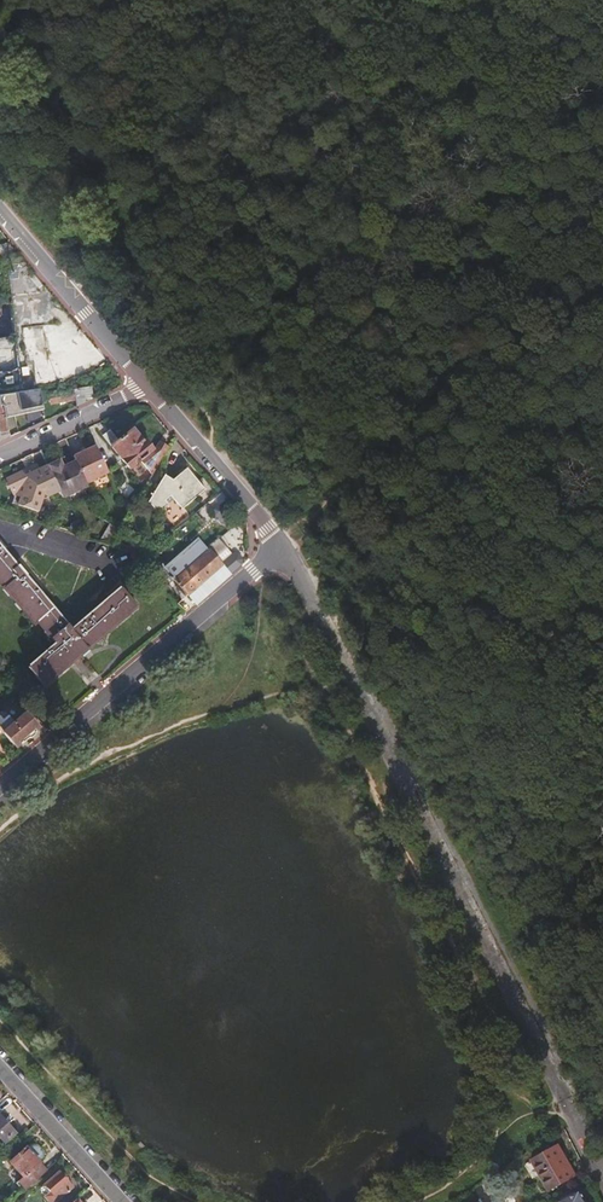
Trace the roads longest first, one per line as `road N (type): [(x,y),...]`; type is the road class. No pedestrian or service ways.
road 1 (unclassified): [(281,547),(602,1171)]
road 2 (track): [(218,468),(204,399),(0,0)]
road 3 (track): [(602,245),(301,520),(281,547)]
road 4 (residential): [(0,788),(281,547)]
road 5 (residential): [(0,211),(145,385)]
road 6 (residential): [(145,385),(281,547)]
road 7 (unclassified): [(121,1201),(0,1068)]
road 8 (residential): [(145,385),(31,445),(0,452)]

